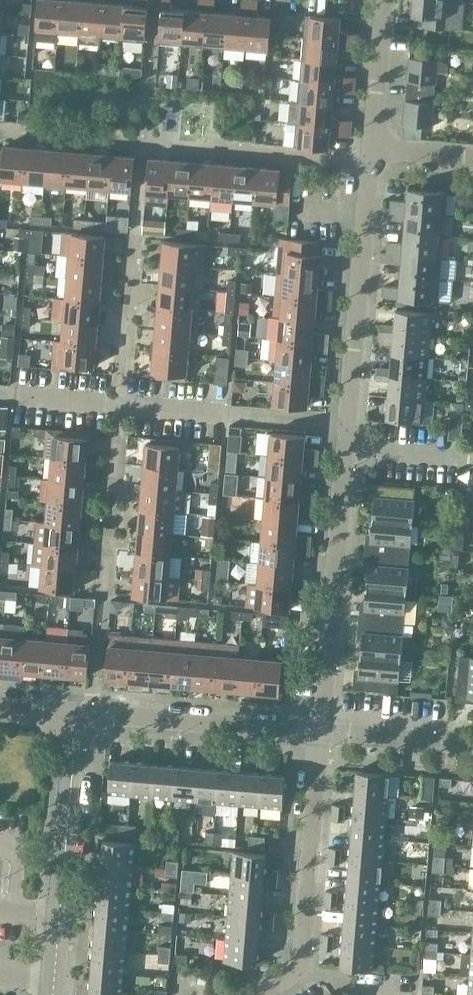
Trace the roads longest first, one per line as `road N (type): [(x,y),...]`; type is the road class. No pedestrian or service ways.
road 1 (residential): [(319,738),(346,447)]
road 2 (residential): [(346,447),(372,161)]
road 3 (unclassified): [(52,994),(77,713)]
road 4 (residential): [(262,994),(301,962),(319,738)]
road 5 (residential): [(319,738),(77,713)]
road 6 (residential): [(372,161),(383,0)]
road 7 (residential): [(472,751),(319,738)]
road 8 (residential): [(472,458),(346,447)]

